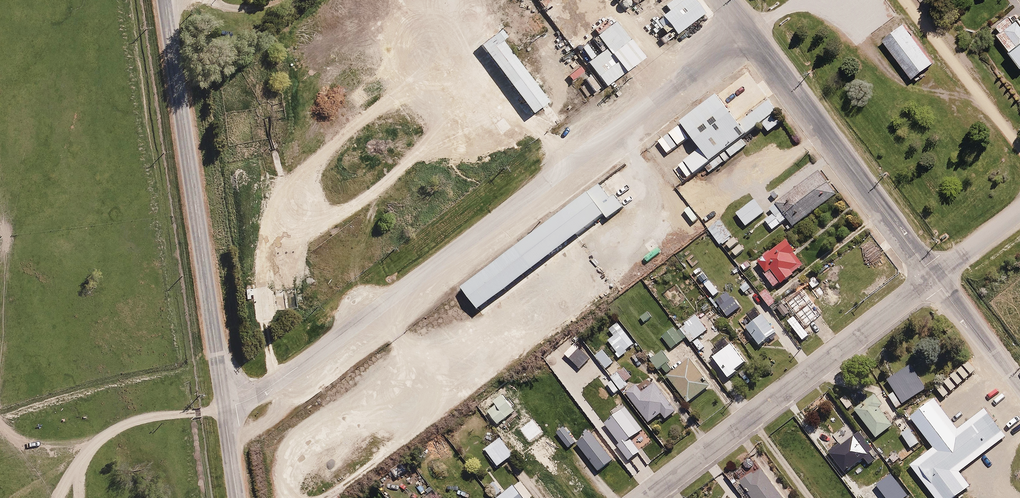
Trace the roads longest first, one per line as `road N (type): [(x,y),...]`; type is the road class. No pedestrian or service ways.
road 1 (unclassified): [(224,407),(261,394),(749,35)]
road 2 (tertiary): [(163,0),(224,407)]
road 3 (residential): [(644,497),(933,278)]
road 4 (unclassified): [(749,35),(933,278)]
road 5 (unclassified): [(933,278),(1019,391)]

